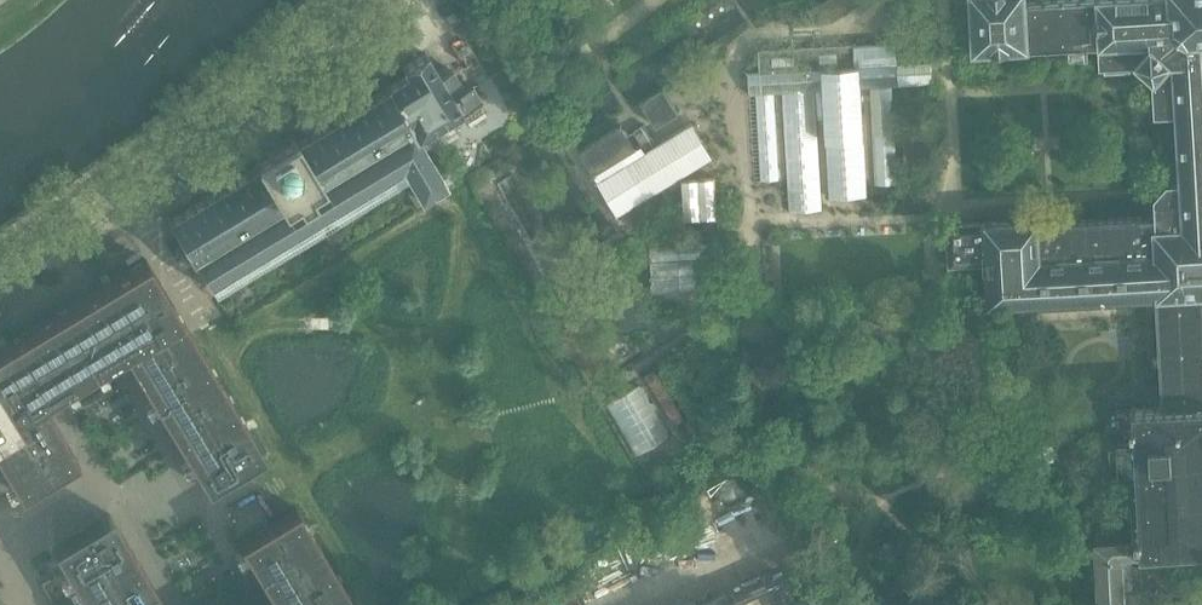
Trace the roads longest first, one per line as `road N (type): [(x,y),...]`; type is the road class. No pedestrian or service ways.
road 1 (residential): [(0,278),(237,114),(354,0)]

